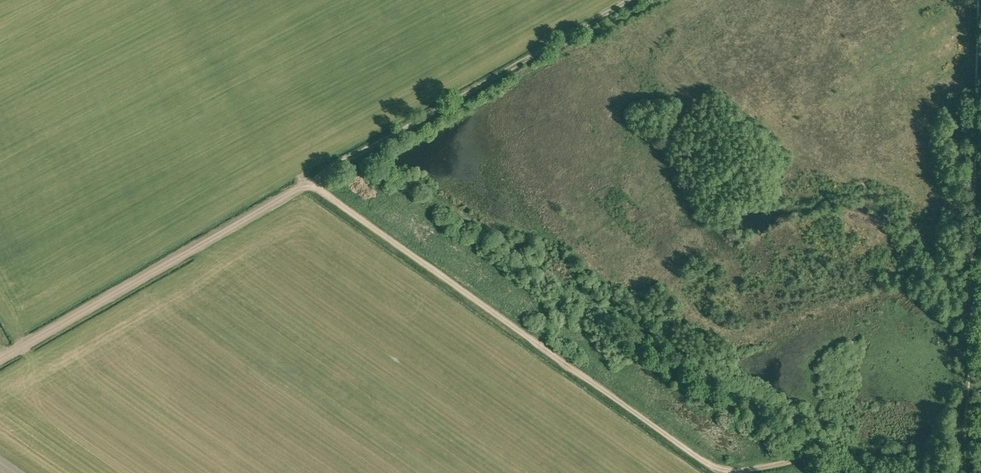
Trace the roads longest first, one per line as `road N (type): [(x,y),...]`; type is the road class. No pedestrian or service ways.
road 1 (track): [(310,183),(706,462),(733,471),(819,459),(842,472)]
road 2 (track): [(633,0),(310,183)]
road 3 (track): [(310,183),(0,357)]

